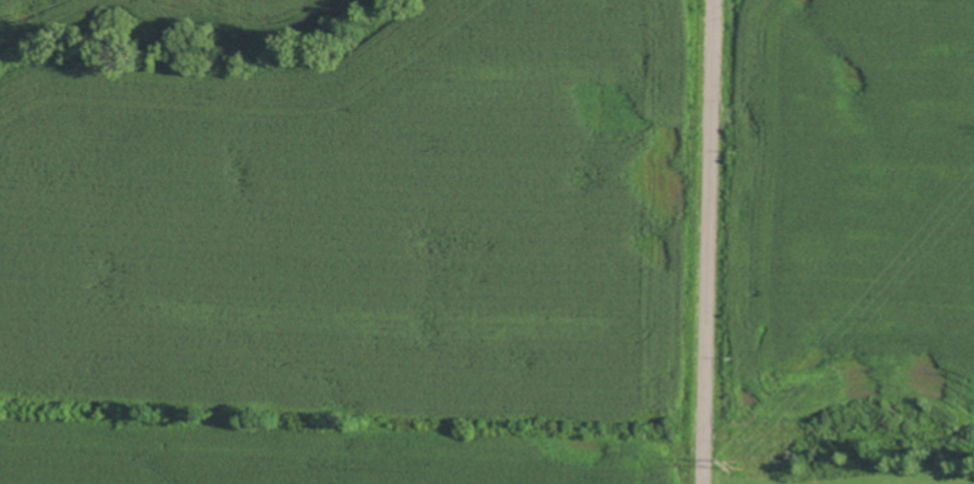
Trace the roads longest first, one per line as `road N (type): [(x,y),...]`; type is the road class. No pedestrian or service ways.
road 1 (residential): [(709,483),(717,0)]

